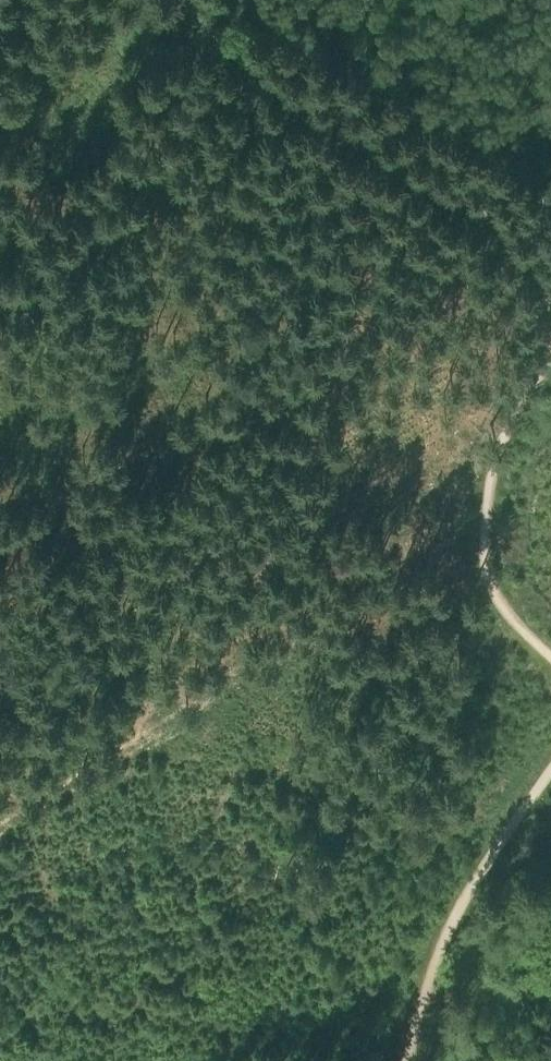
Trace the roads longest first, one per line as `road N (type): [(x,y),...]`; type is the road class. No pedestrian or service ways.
road 1 (track): [(550,274),(546,246),(208,15),(200,0)]
road 2 (track): [(550,658),(496,588),(488,508),(497,444),(536,392),(550,350)]
road 3 (track): [(550,771),(452,923),(408,1060)]

